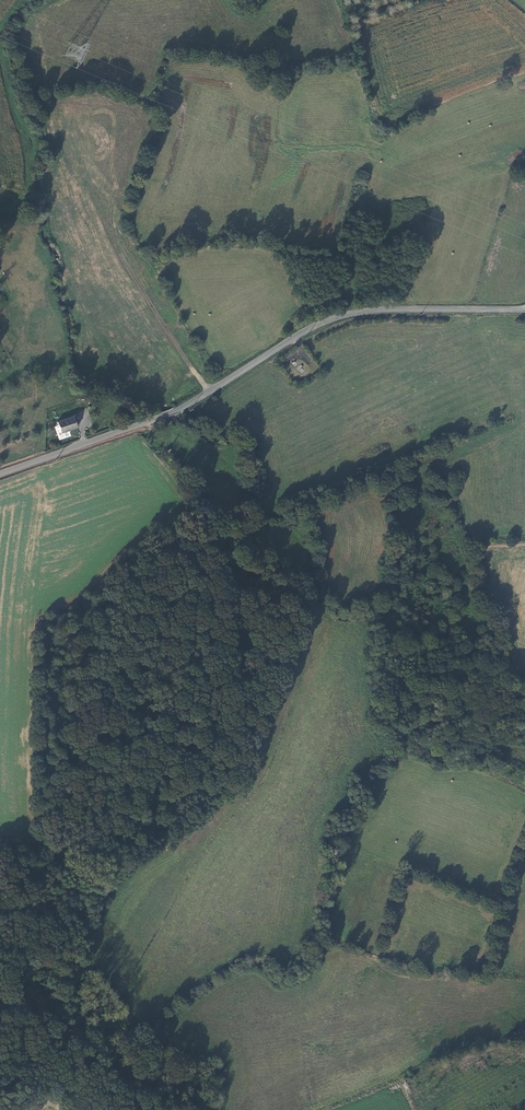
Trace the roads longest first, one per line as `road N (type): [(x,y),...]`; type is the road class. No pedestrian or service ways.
road 1 (unclassified): [(524,308),(369,312),(313,327),(176,410),(0,474)]

